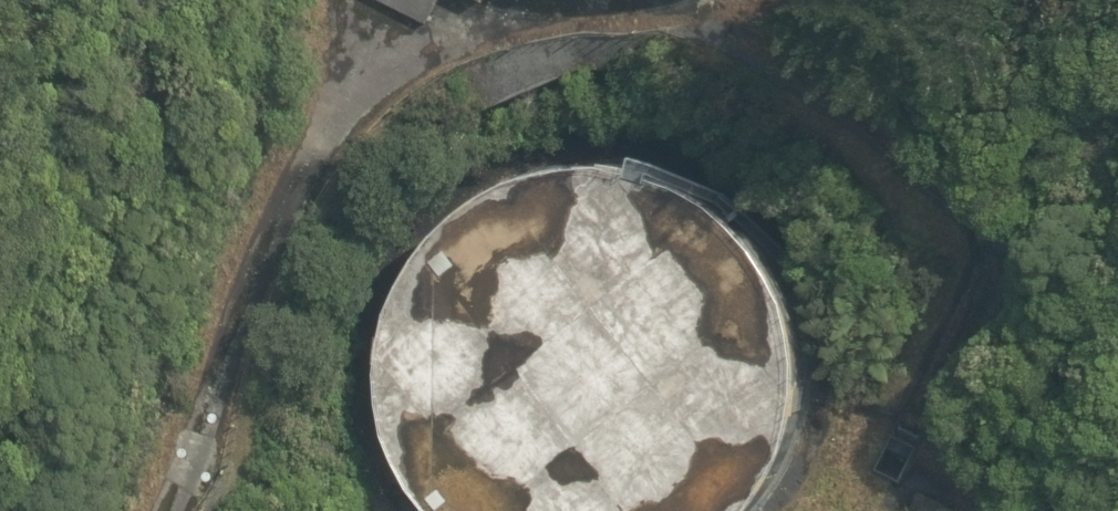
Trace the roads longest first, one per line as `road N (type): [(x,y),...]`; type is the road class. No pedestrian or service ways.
road 1 (track): [(306,187),(375,90),(479,21),(662,11),(722,34),(865,104),(963,180),(991,227),(978,278),(919,408),(952,479),(996,510)]
road 2 (track): [(151,510),(213,407),(306,187),(336,58),(340,0)]
road 3 (track): [(793,510),(837,396),(817,278),(765,196),(709,163),(636,147)]

